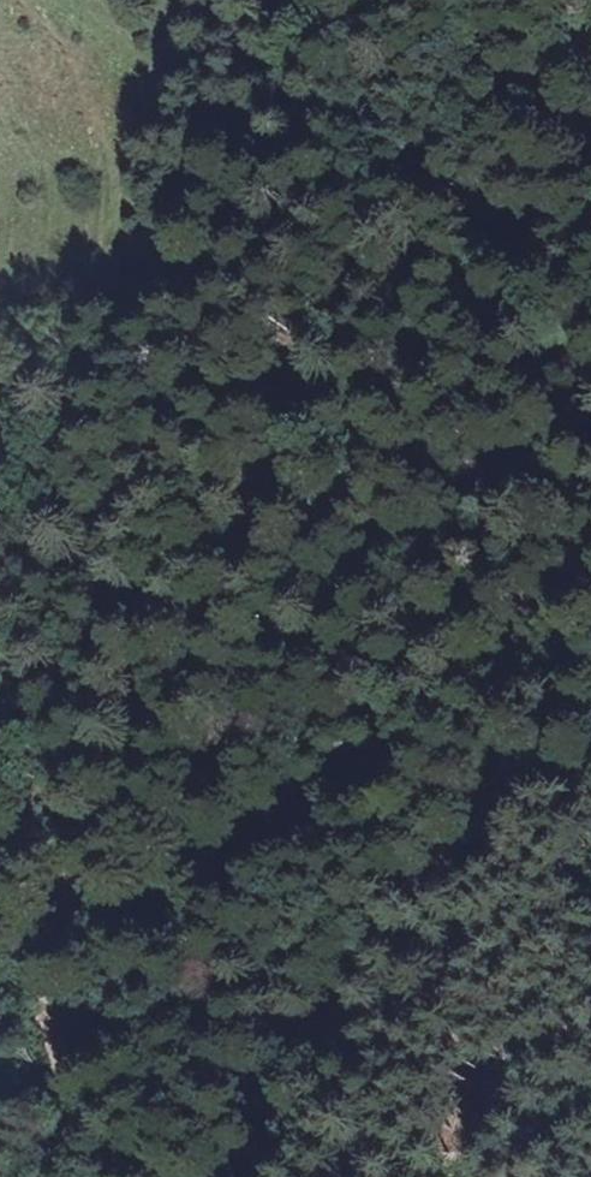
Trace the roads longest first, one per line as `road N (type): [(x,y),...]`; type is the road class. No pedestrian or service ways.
road 1 (track): [(84,1176),(0,894)]

